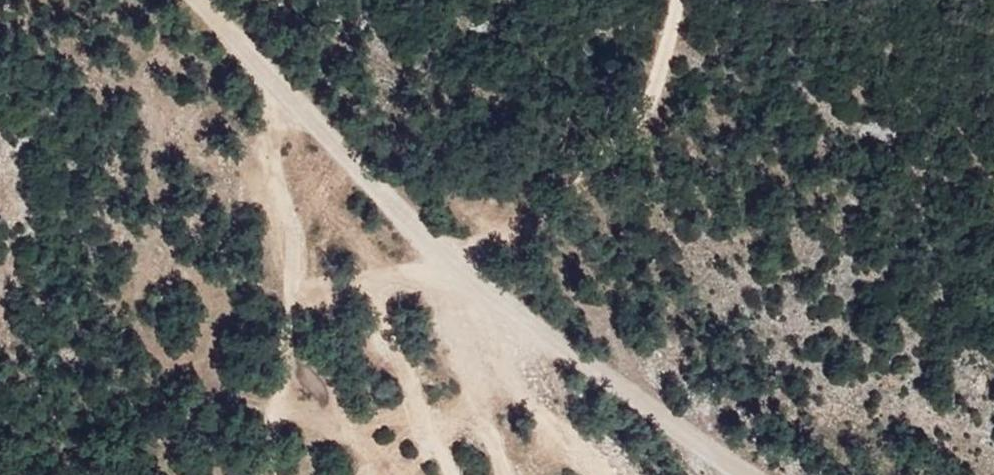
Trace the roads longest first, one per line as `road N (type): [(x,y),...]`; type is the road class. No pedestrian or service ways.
road 1 (unclassified): [(197,0),(448,253),(745,474)]
road 2 (track): [(269,474),(298,277),(297,237),(274,149),(273,84)]
road 3 (track): [(448,253),(564,182),(616,128),(669,67),(682,0)]
road 4 (track): [(593,474),(530,378),(517,309)]
road 5 (track): [(463,264),(294,299)]

